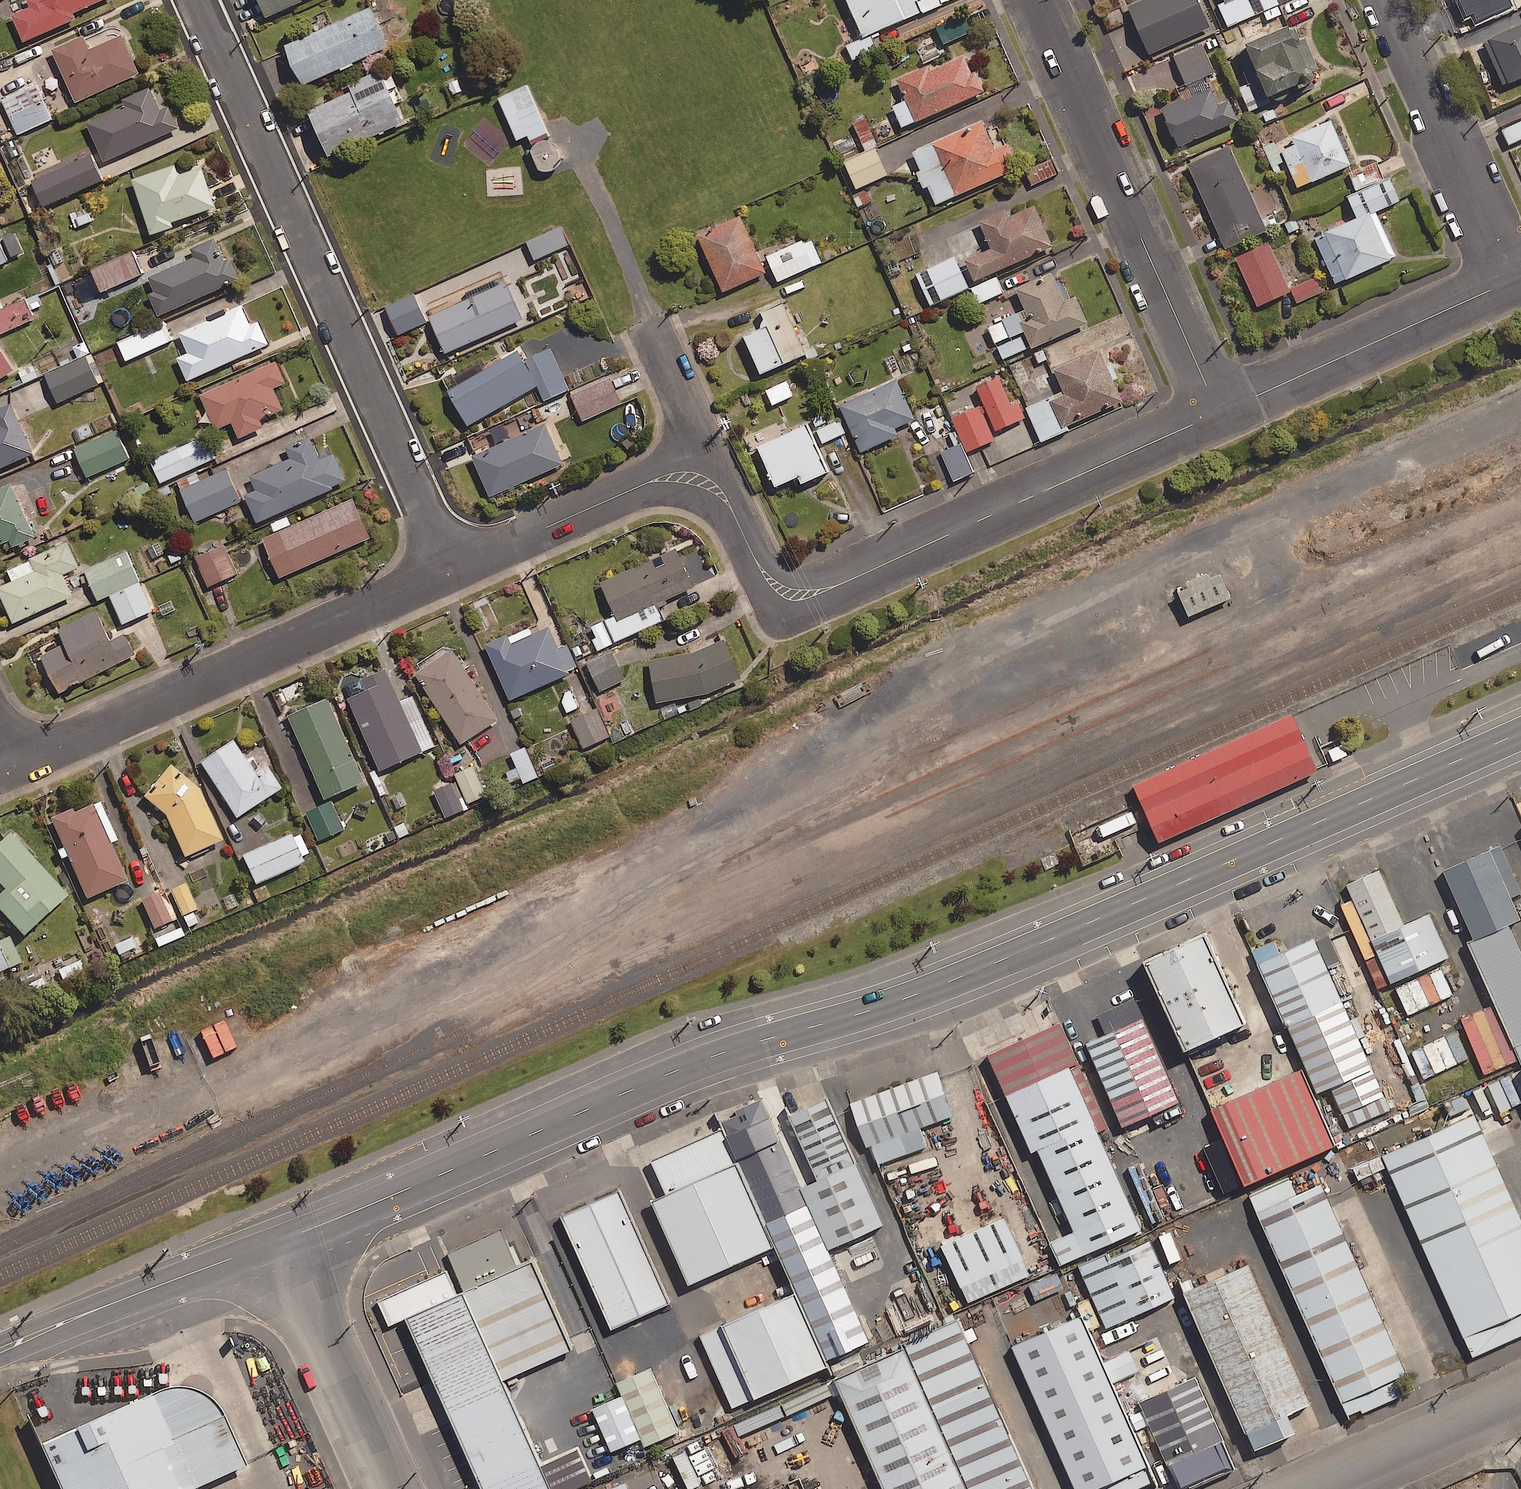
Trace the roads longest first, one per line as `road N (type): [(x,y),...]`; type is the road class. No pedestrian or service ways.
road 1 (unclassified): [(1520,729),(1000,957),(638,1085),(285,1237)]
road 2 (residential): [(451,569),(196,0)]
road 3 (residential): [(1216,415),(797,601),(762,573),(723,490)]
road 4 (residential): [(15,764),(451,569)]
road 5 (residential): [(1216,415),(1033,0)]
road 6 (residential): [(1511,282),(1216,415)]
road 7 (residential): [(1511,282),(1385,0)]
road 8 (unclassified): [(285,1237),(0,1351)]
road 9 (residential): [(451,569),(661,477),(705,477),(723,490)]
road 10 (unclassified): [(285,1237),(394,1488)]
road 11 (unclassified): [(1312,1488),(1520,1398)]
road 12 (residential): [(723,490),(647,323)]

